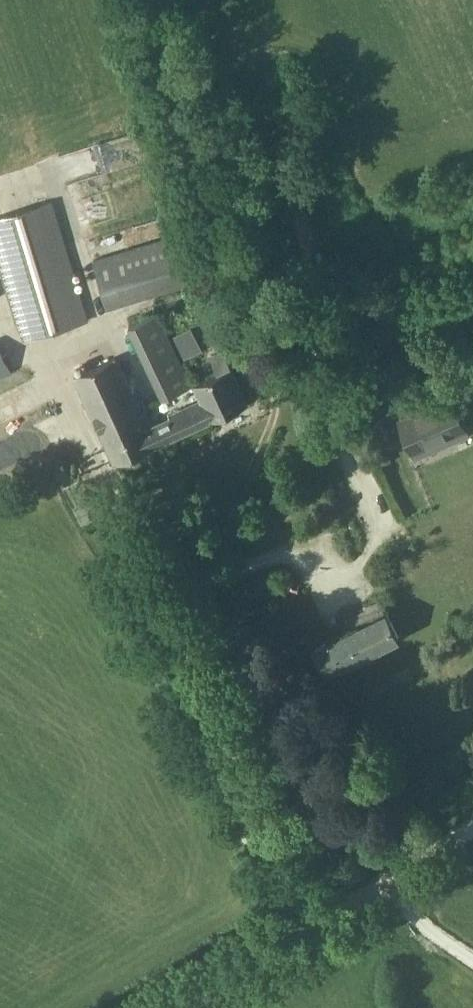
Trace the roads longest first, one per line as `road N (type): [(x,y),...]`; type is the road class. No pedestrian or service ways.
road 1 (track): [(316,919),(167,611)]
road 2 (track): [(166,1007),(316,919)]

